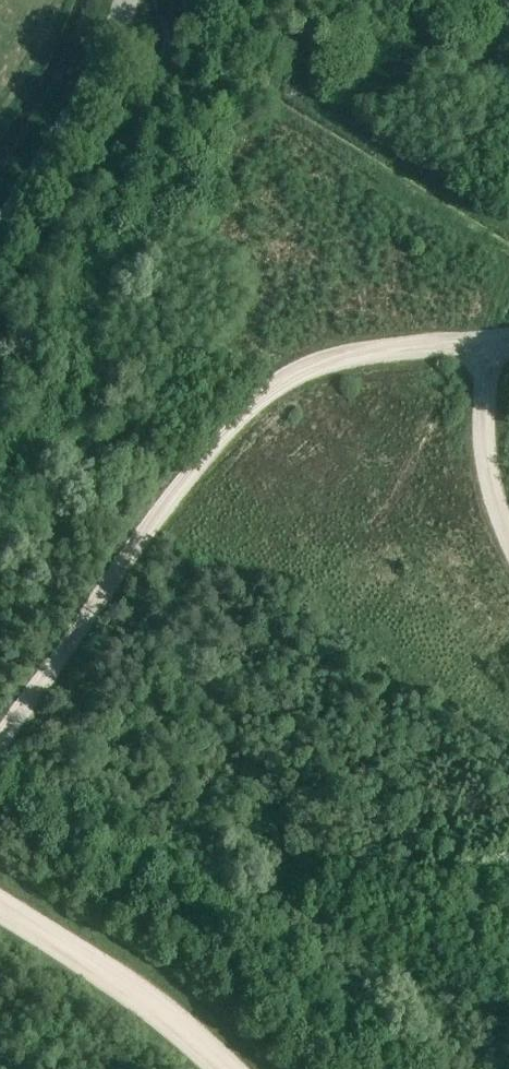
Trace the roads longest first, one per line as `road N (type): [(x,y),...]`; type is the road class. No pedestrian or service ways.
road 1 (track): [(482,345),(324,361),(289,377),(170,502),(0,751)]
road 2 (track): [(227,1068),(172,1012),(0,907)]
road 3 (track): [(508,340),(482,345),(485,454),(508,535)]

